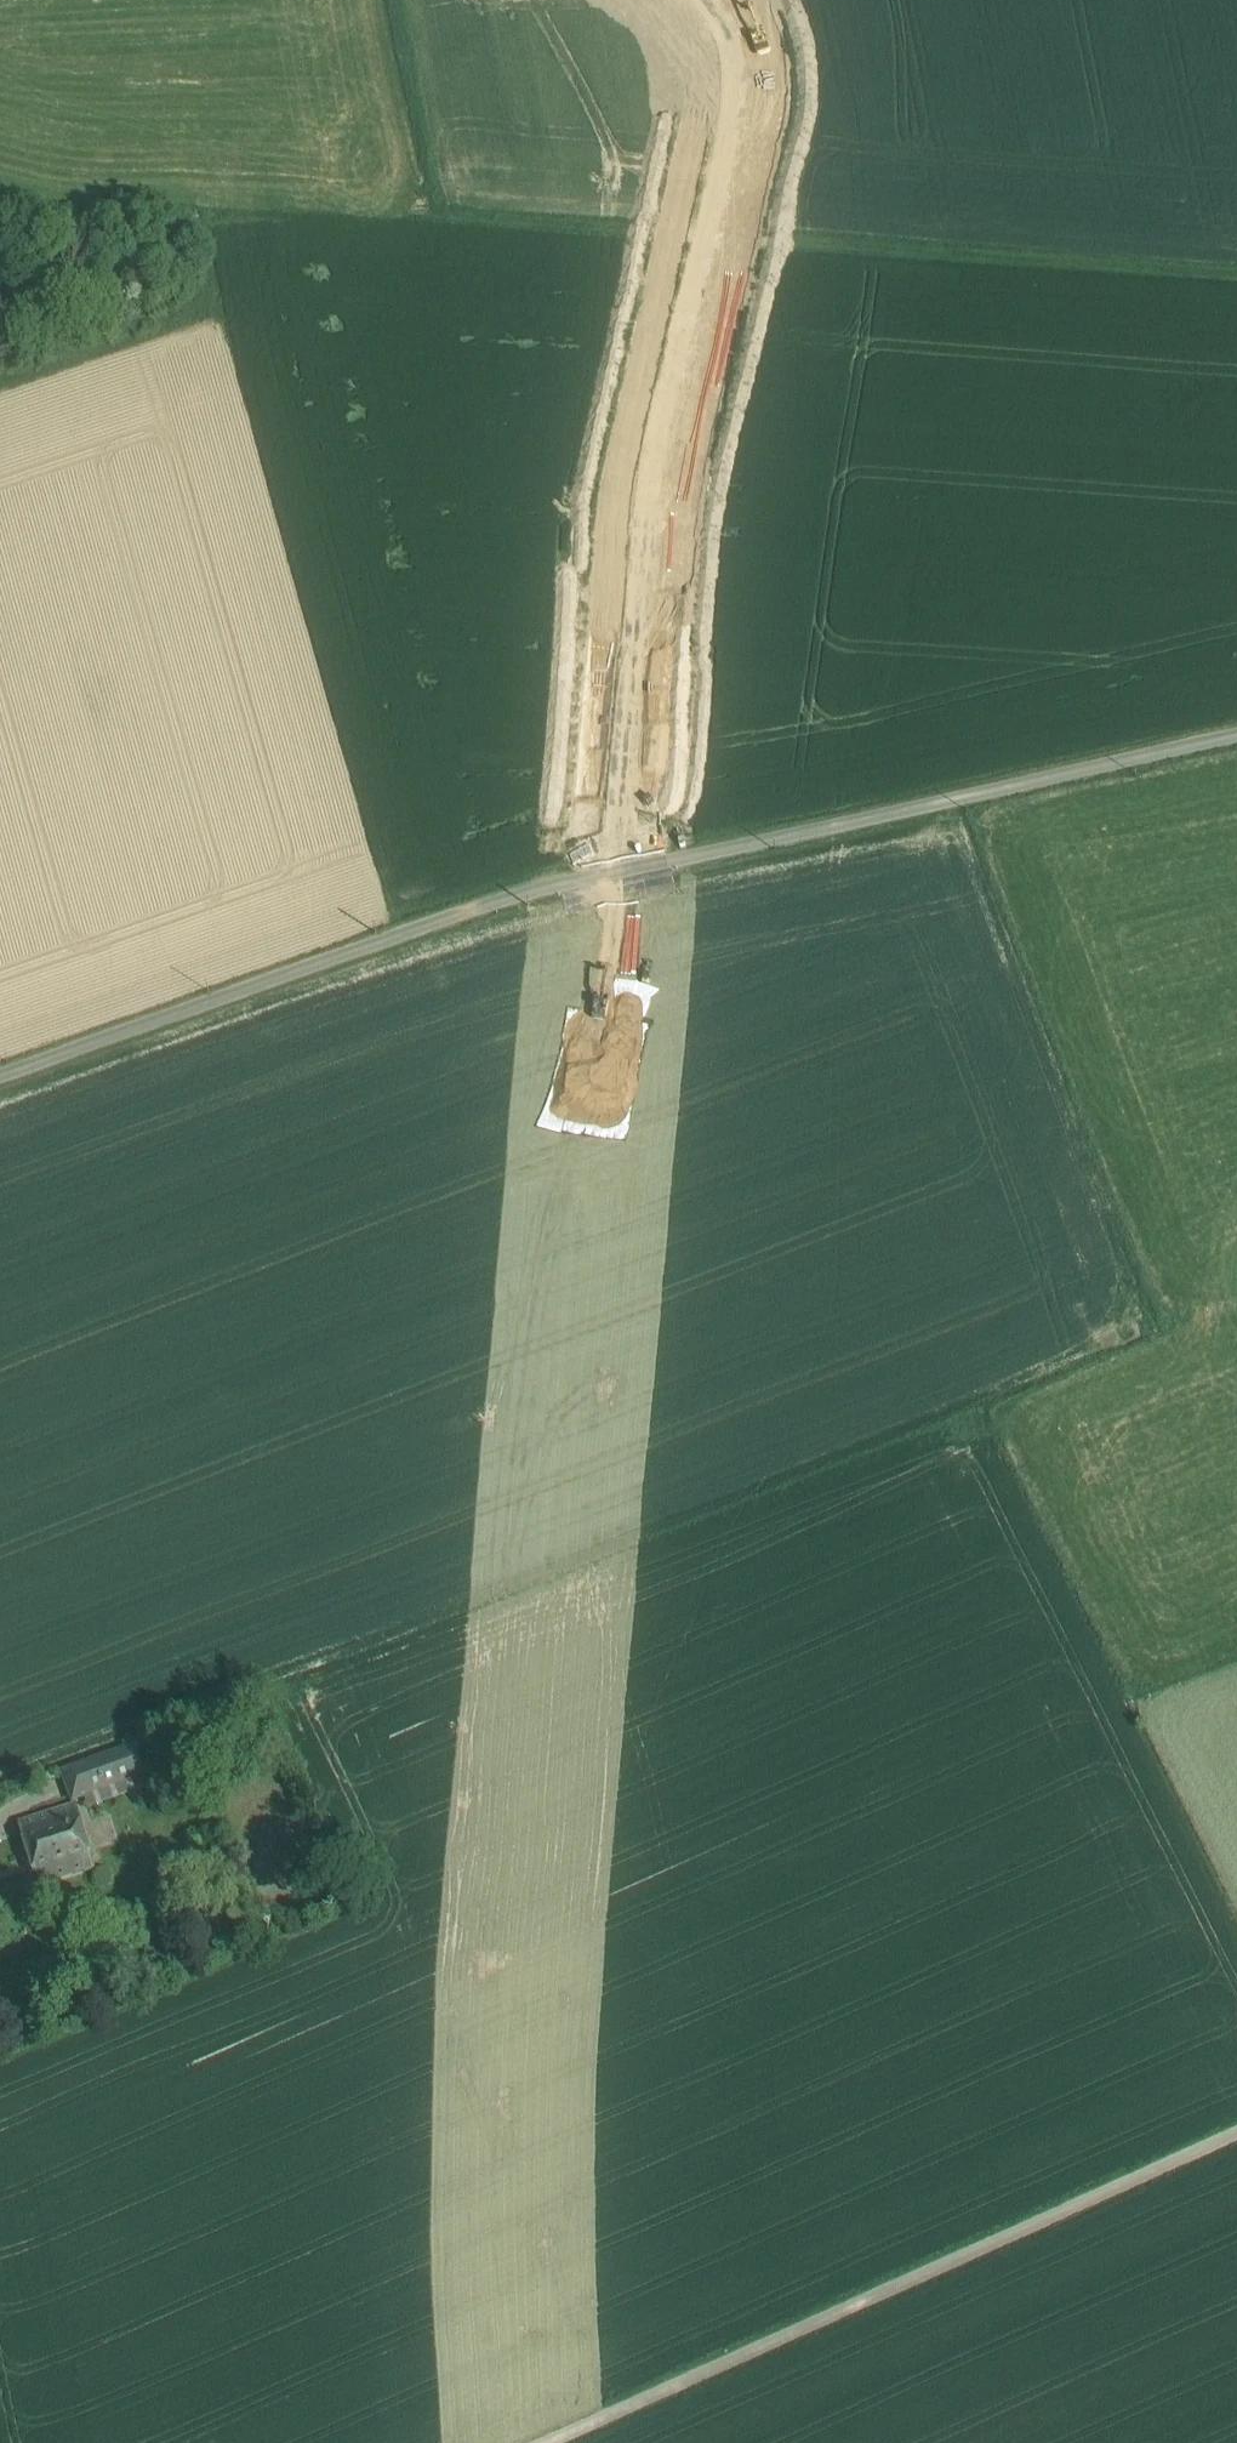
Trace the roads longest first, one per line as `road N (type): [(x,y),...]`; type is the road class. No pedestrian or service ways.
road 1 (track): [(0,1077),(482,912),(612,875),(1236,742)]
road 2 (track): [(547,2442),(1236,2136)]

